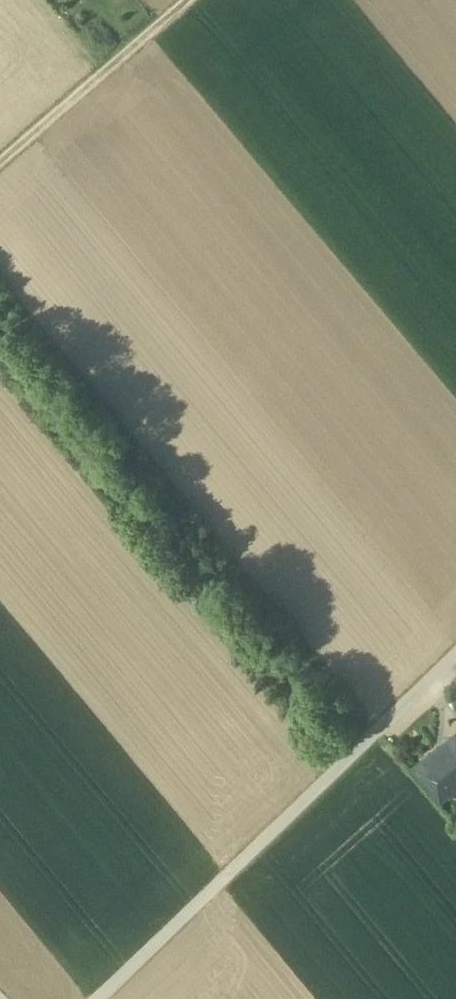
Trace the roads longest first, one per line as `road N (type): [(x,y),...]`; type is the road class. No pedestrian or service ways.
road 1 (track): [(455,661),(102,998)]
road 2 (track): [(213,0),(0,169)]

